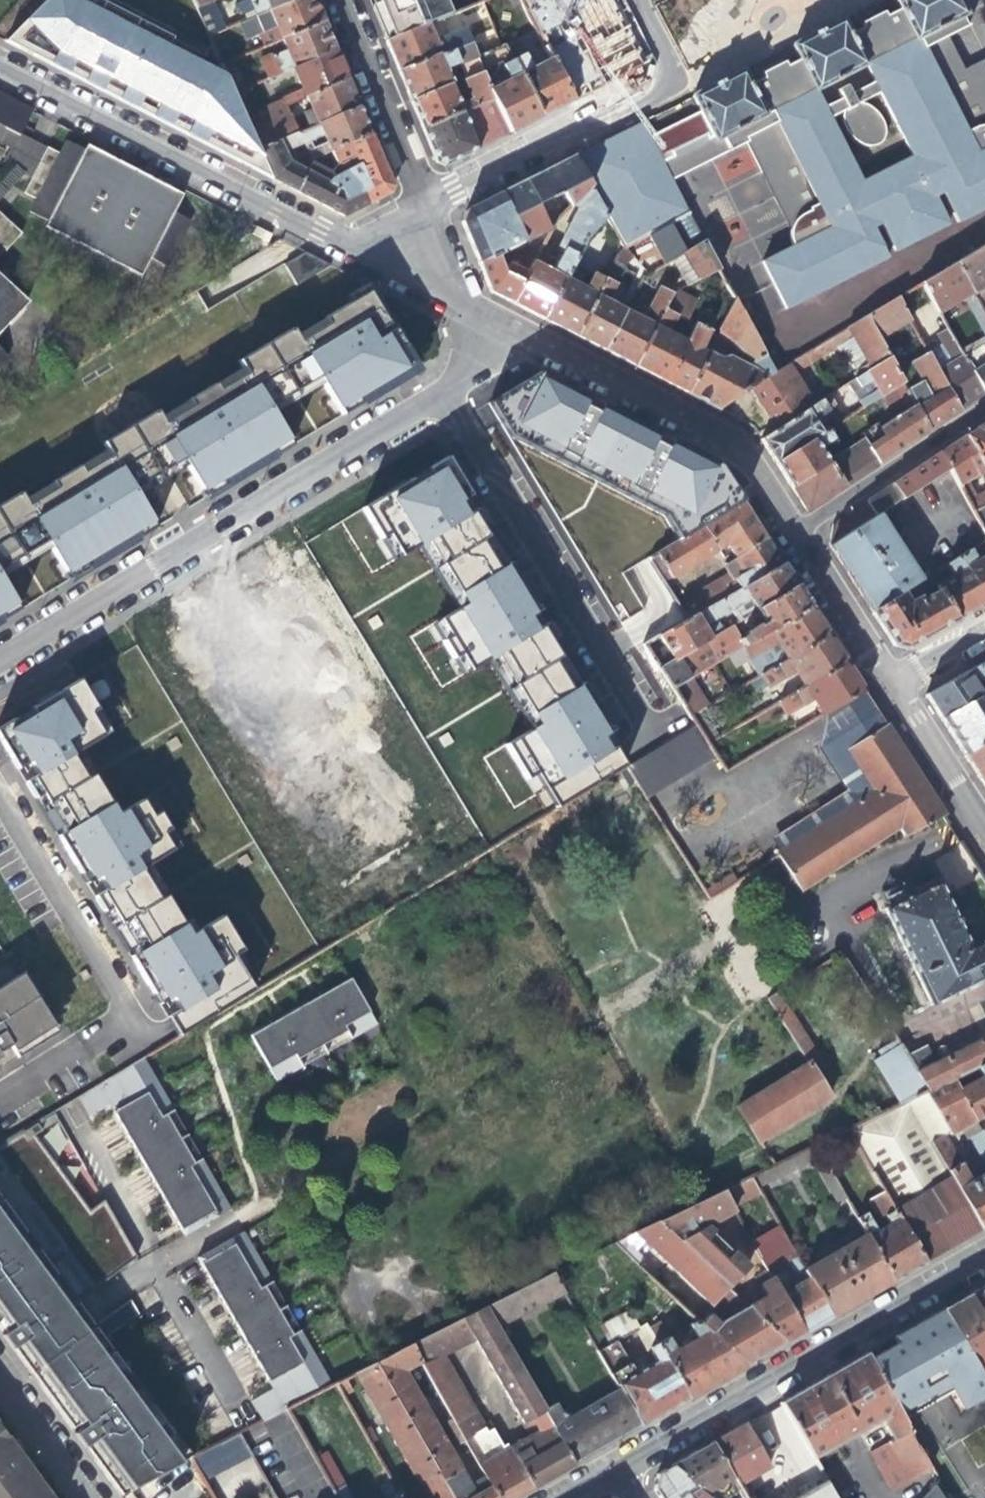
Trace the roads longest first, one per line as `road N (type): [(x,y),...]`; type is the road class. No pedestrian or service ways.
road 1 (residential): [(0,658),(529,339)]
road 2 (residential): [(615,1472),(984,1261)]
road 3 (residential): [(343,243),(0,69)]
road 4 (residential): [(596,0),(626,72),(627,95),(418,207)]
road 5 (residential): [(792,535),(727,441),(529,339)]
road 6 (residential): [(792,535),(984,407)]
road 7 (residential): [(334,0),(418,207)]
road 8 (residential): [(529,339),(343,243)]
road 9 (residential): [(984,836),(887,684)]
road 10 (residential): [(887,684),(792,535)]
road 11 (residential): [(90,1497),(0,1375)]

